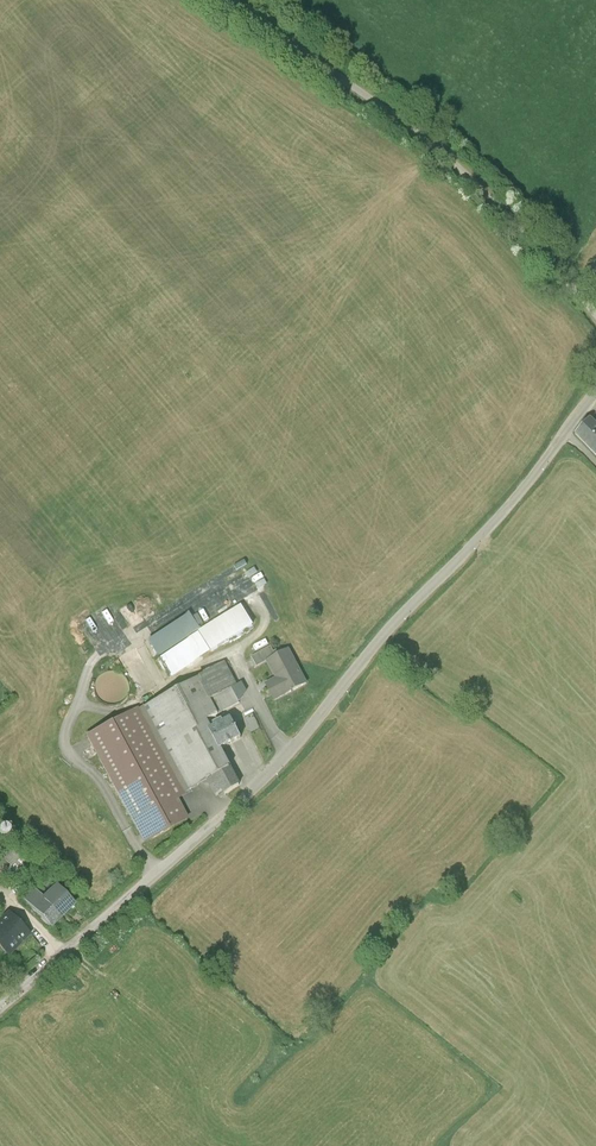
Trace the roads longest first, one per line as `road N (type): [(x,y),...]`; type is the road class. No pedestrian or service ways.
road 1 (track): [(230,0),(455,164),(595,315)]
road 2 (residential): [(0,1009),(245,798),(326,706)]
road 3 (unclassified): [(326,706),(566,436)]

